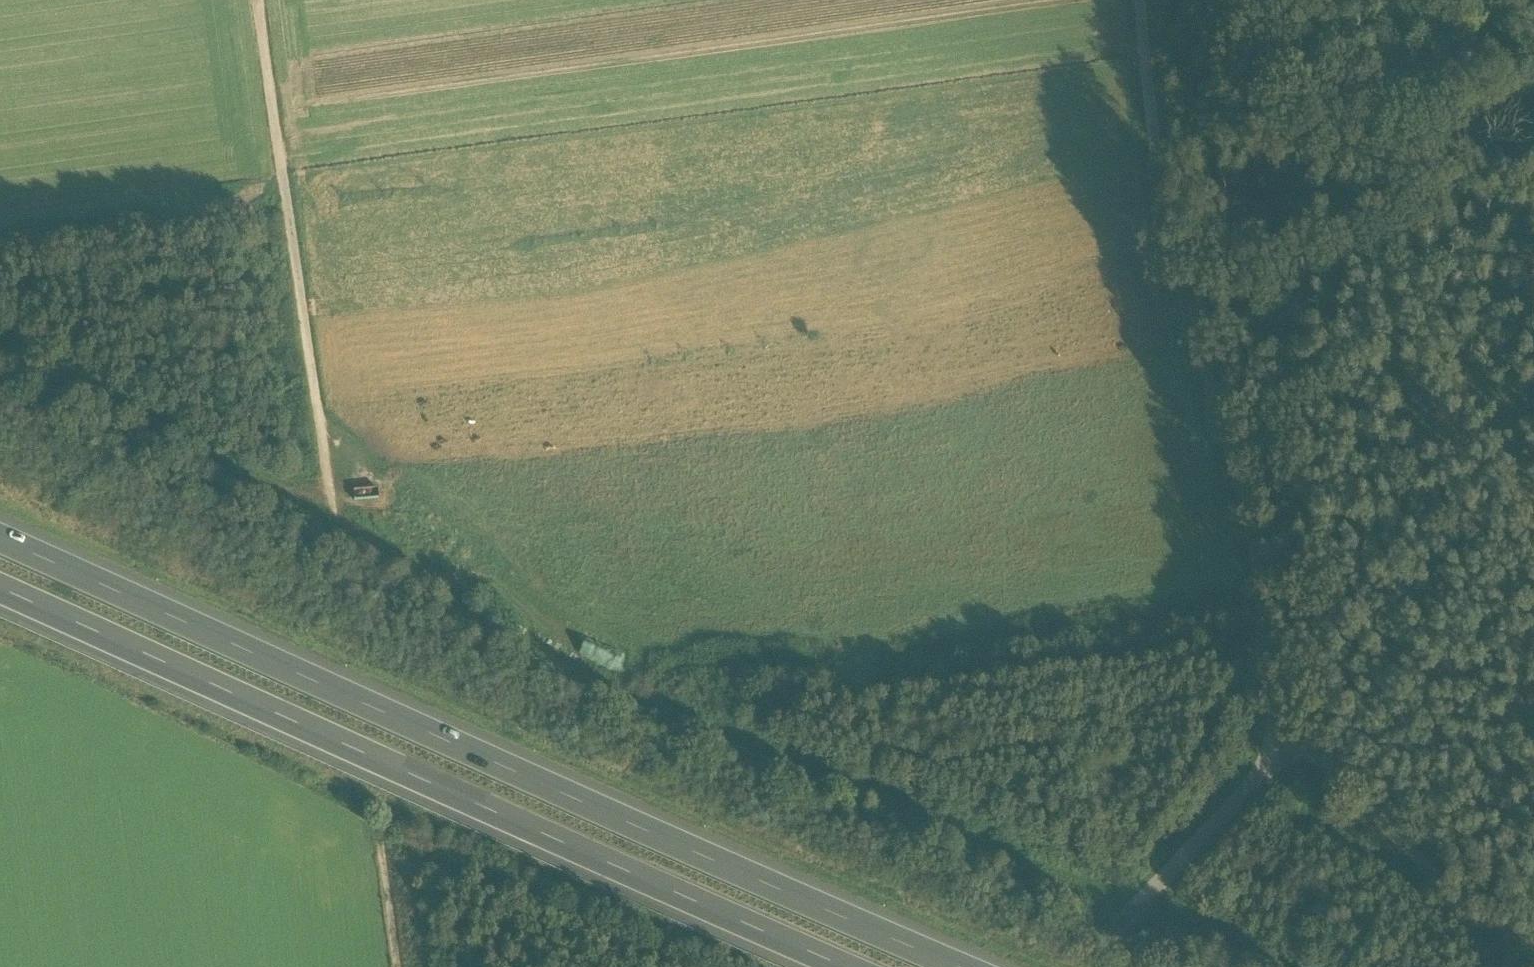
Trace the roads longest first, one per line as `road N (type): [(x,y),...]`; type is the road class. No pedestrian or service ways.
road 1 (track): [(1080,966),(1285,747),(1242,491),(1167,238),(1139,0)]
road 2 (motorway): [(945,966),(0,541)]
road 3 (motorway): [(0,589),(829,966)]
road 4 (track): [(329,502),(255,0)]
road 5 (track): [(1519,966),(1357,794),(1285,747)]

